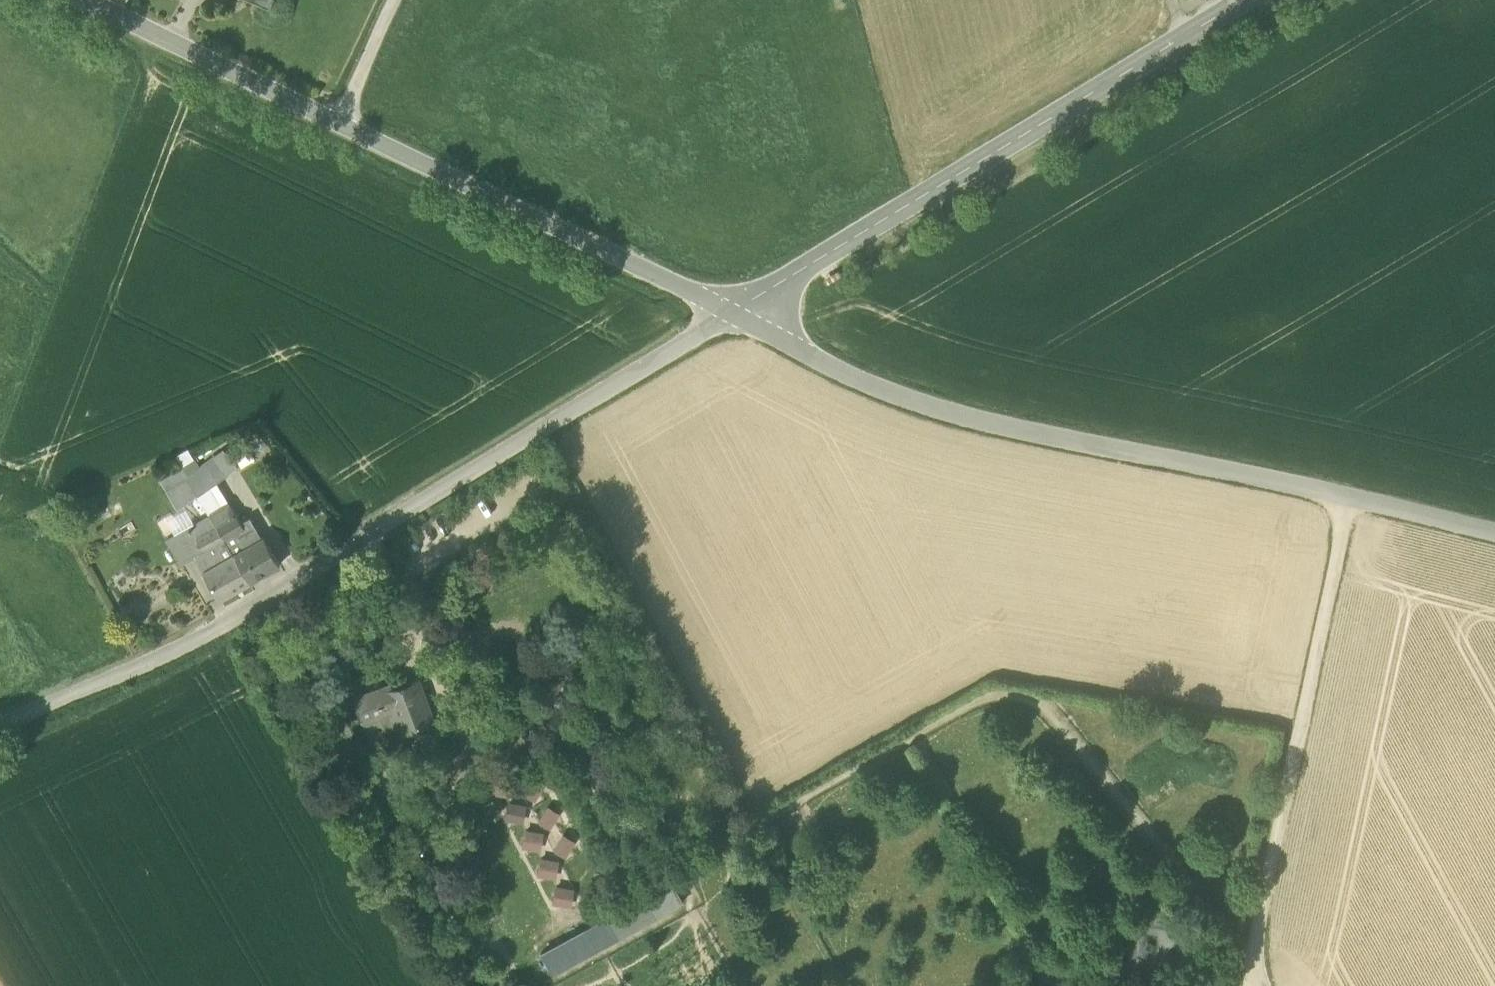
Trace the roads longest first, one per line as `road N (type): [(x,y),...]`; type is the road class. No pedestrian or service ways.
road 1 (residential): [(0,732),(205,634),(734,313)]
road 2 (residential): [(1494,535),(976,421),(852,377),(734,313)]
road 3 (tertiary): [(734,313),(79,0)]
road 4 (tertiary): [(734,313),(1242,0)]
road 5 (track): [(1253,968),(1348,497)]
road 6 (track): [(338,123),(397,0)]

